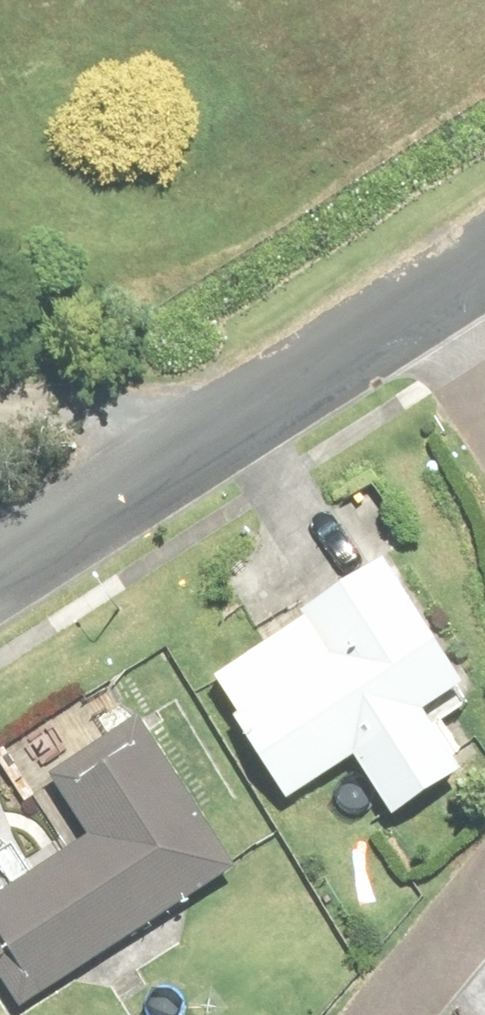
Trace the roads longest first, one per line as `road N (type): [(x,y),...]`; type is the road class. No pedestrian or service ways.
road 1 (residential): [(0,576),(417,298)]
road 2 (residential): [(484,891),(388,1014)]
road 3 (residential): [(417,298),(484,412)]

